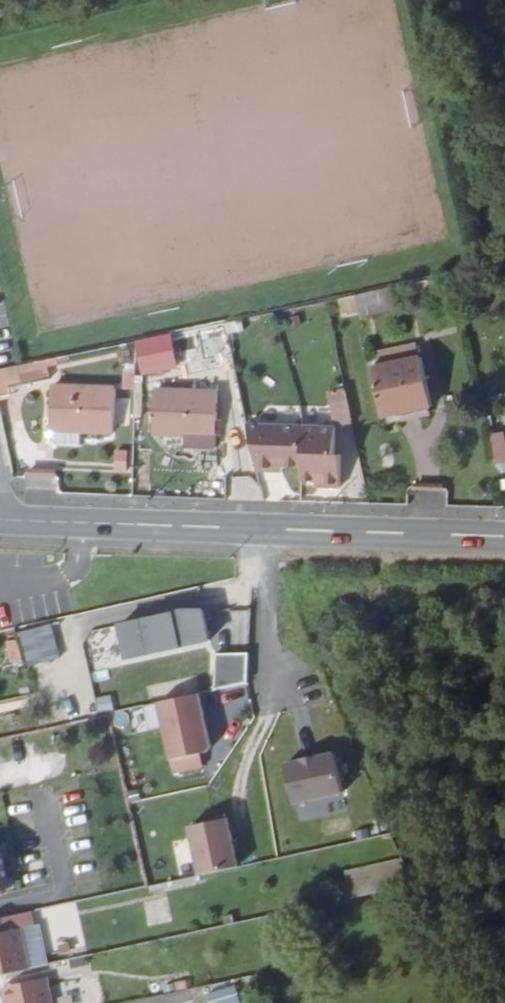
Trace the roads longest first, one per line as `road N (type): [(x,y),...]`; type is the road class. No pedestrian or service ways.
road 1 (primary): [(0,521),(504,537)]

